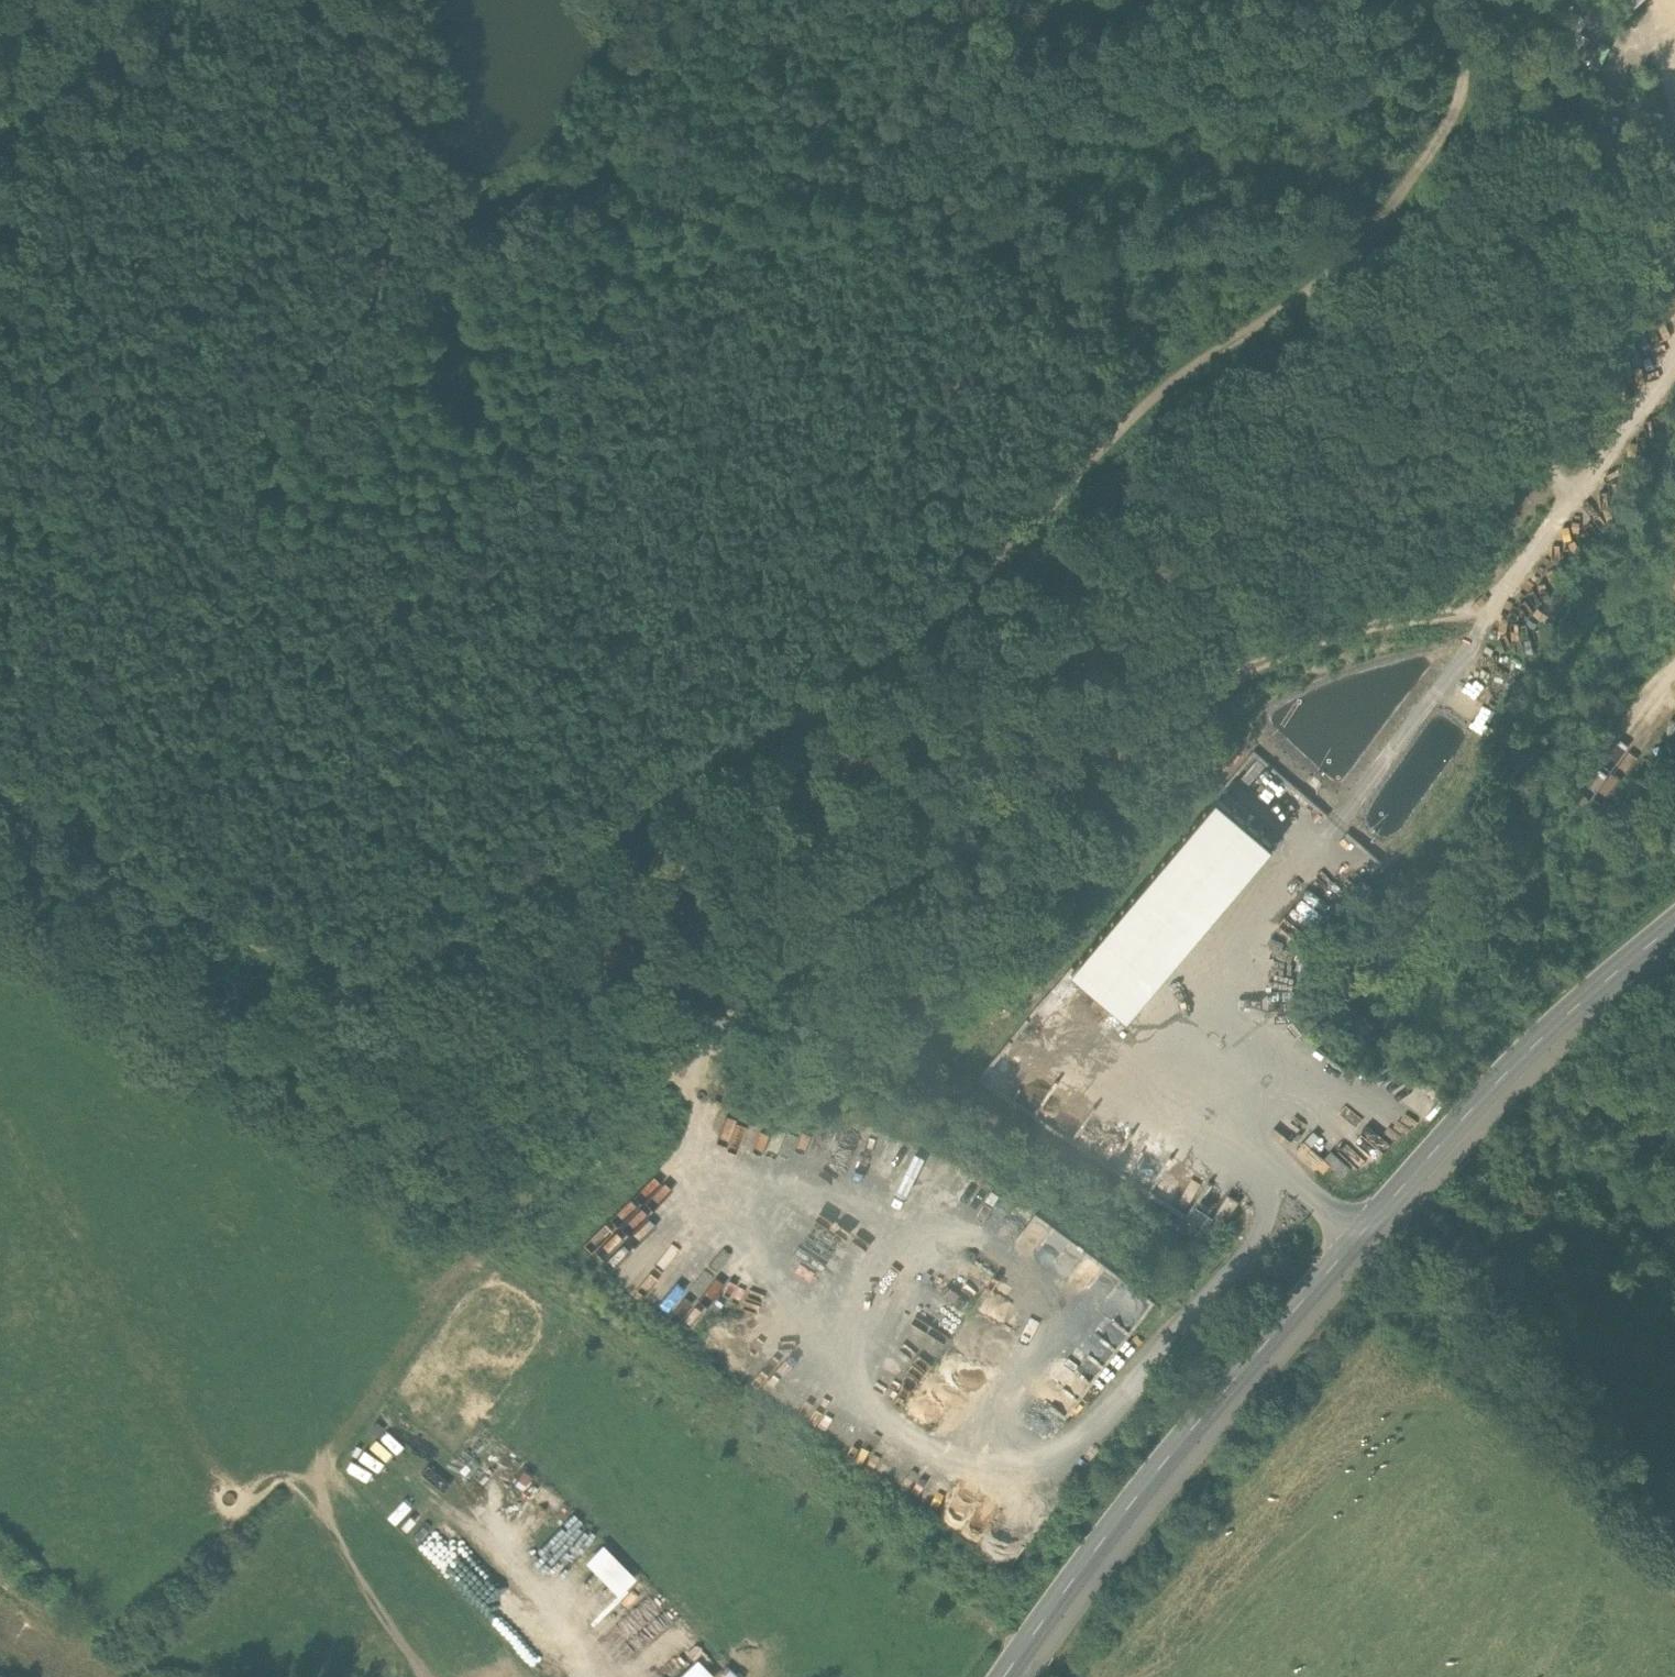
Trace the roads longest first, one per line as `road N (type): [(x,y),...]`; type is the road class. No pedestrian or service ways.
road 1 (track): [(1426,0),(1451,26),(1463,67),(1452,112),(1347,259),(1176,378),(1113,434),(895,662),(741,737),(400,960),(339,973),(285,958),(89,842),(0,776)]
road 2 (track): [(105,1676),(146,1653),(484,1234),(664,1066),(701,1081),(800,1082),(964,1044),(1309,1103)]
road 3 (track): [(664,1066),(890,864),(1171,704),(1336,637),(1402,620),(1461,617),(1491,604),(1546,538),(1564,502),(1550,439),(1552,381)]
road 4 (secondary): [(1674,920),(1616,966),(1253,1365),(1124,1516),(1008,1676)]
road 5 (track): [(442,1290),(0,946)]
road 6 (track): [(0,154),(119,98),(228,20),(272,0)]
road 7 (track): [(701,1081),(707,1131),(777,1169)]

